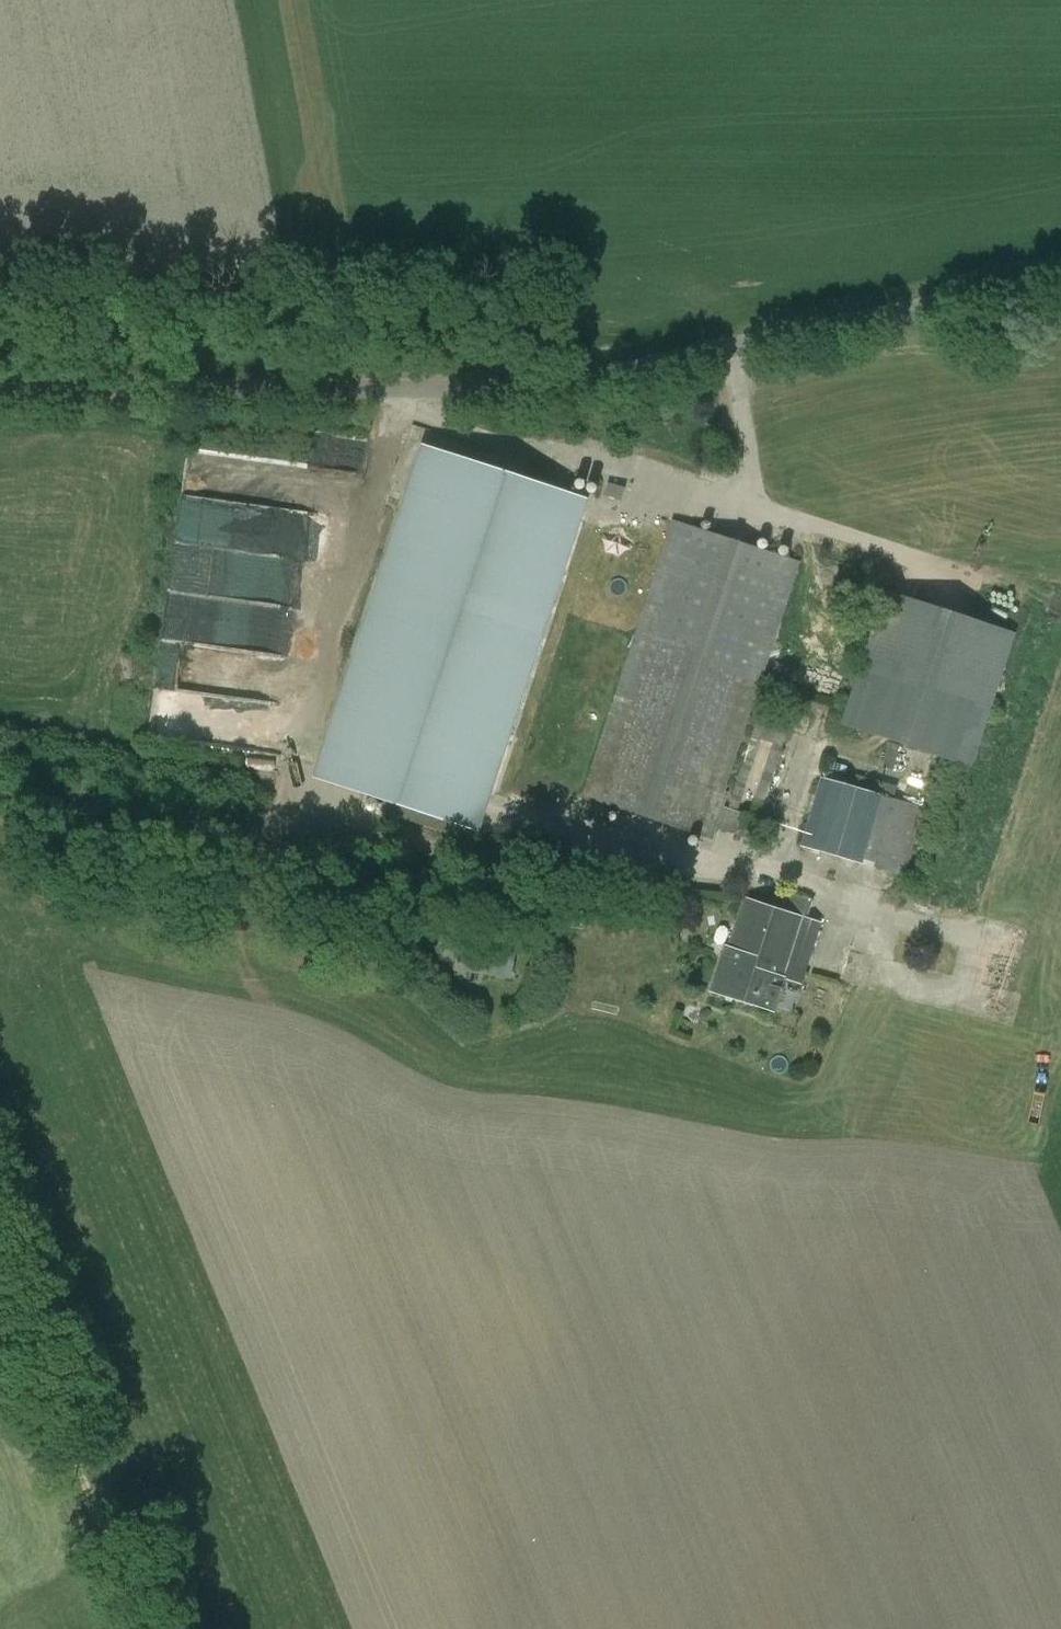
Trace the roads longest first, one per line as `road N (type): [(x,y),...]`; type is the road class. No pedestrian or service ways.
road 1 (tertiary): [(0,391),(509,390),(1060,279)]

